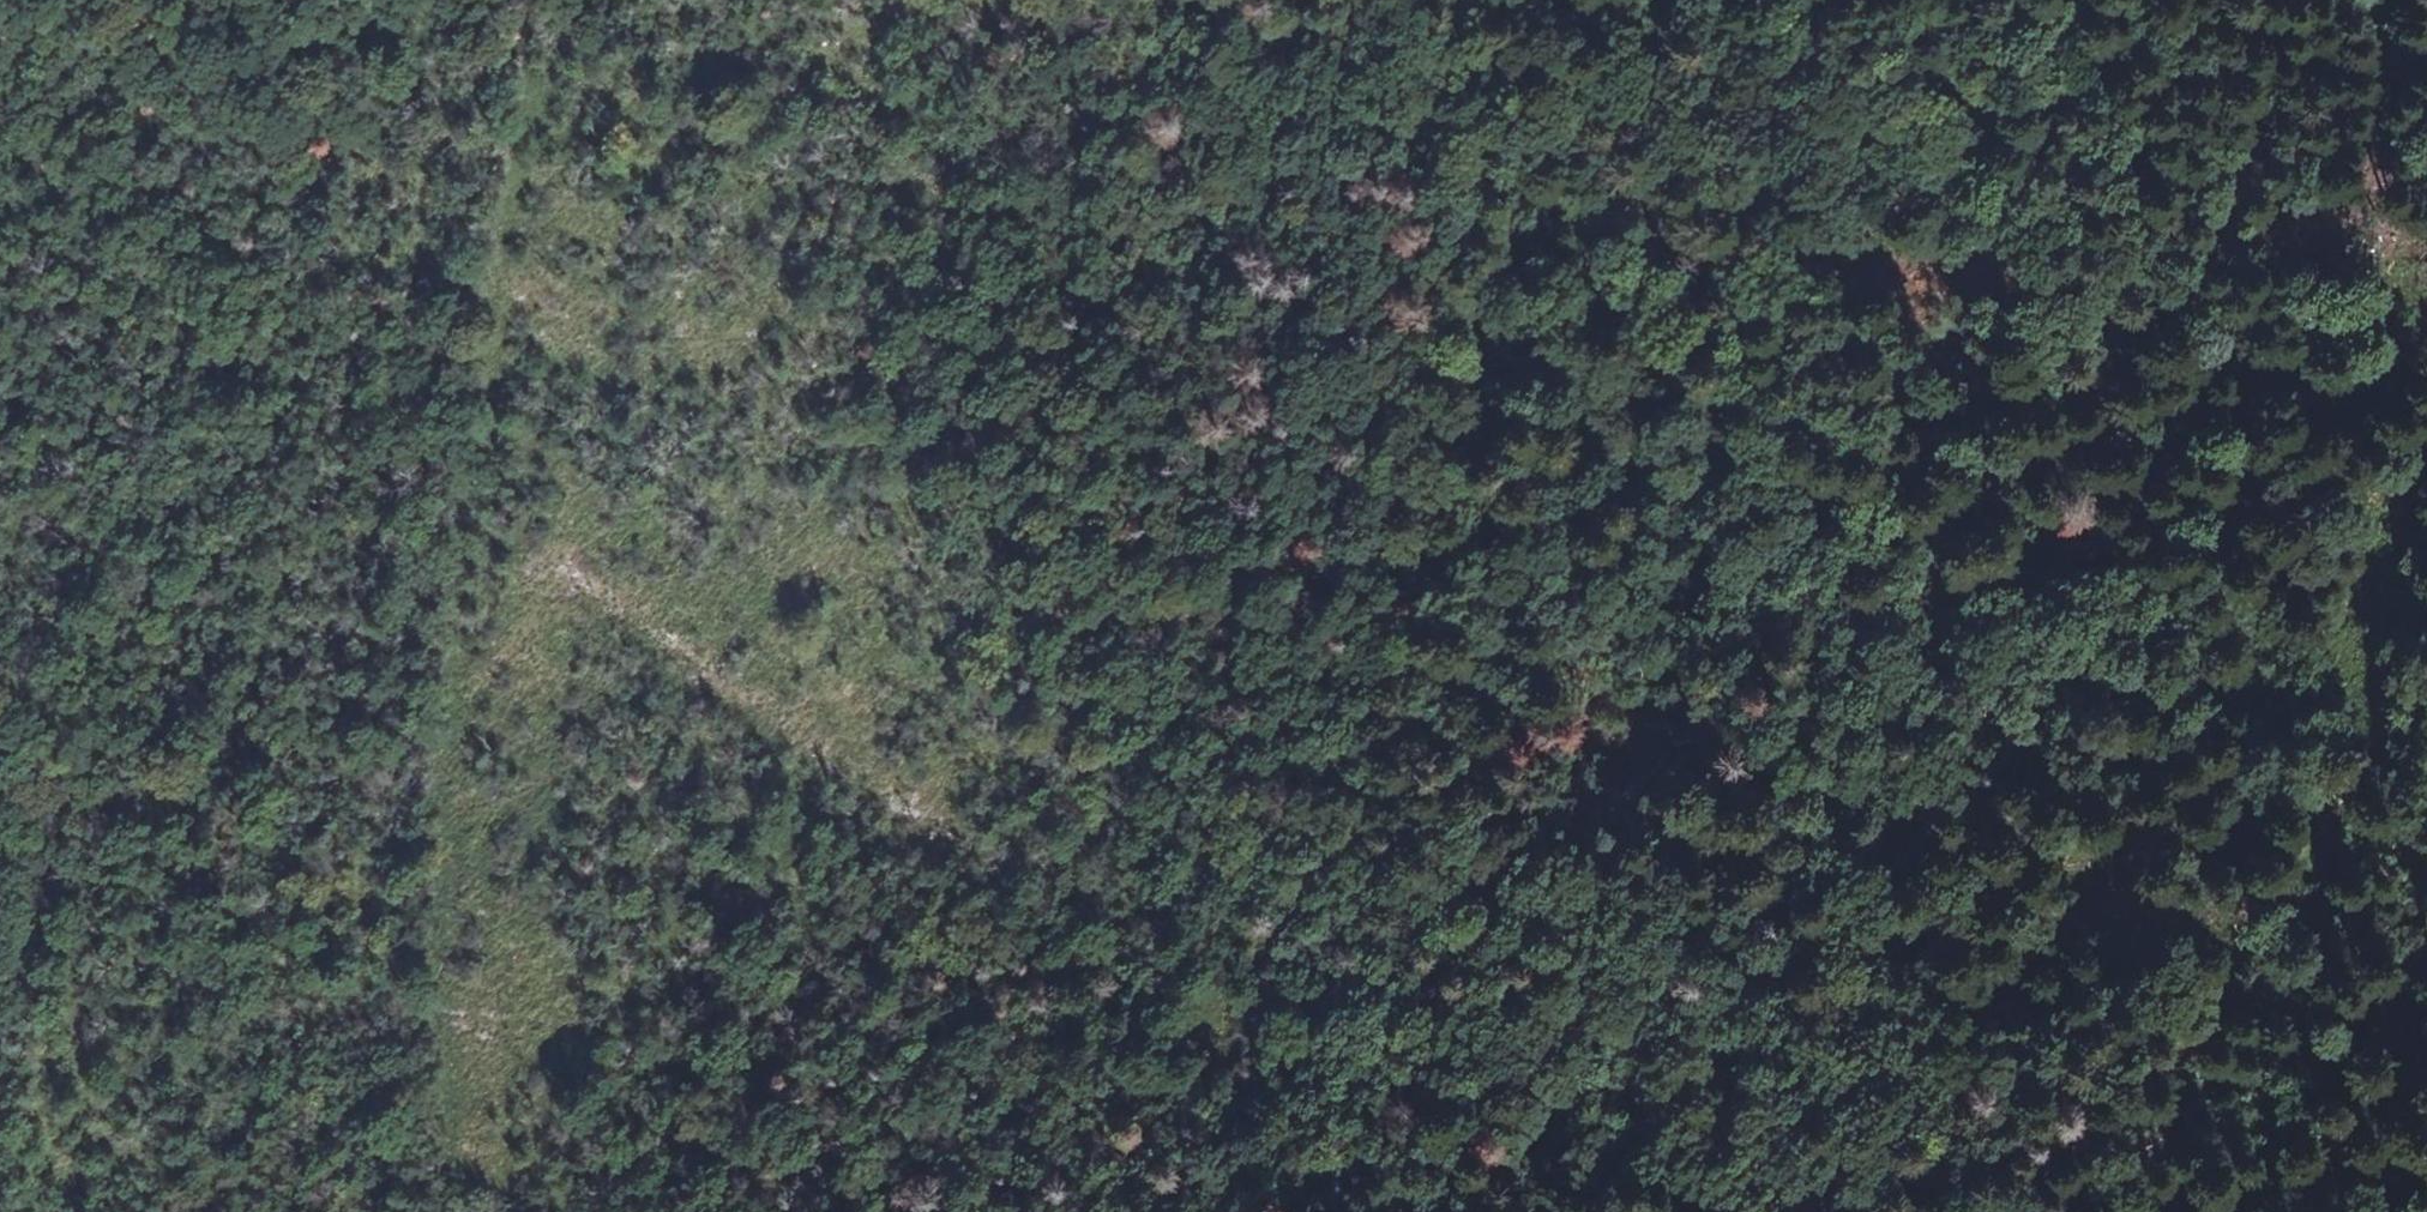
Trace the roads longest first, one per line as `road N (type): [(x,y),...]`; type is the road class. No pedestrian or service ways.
road 1 (track): [(2426,436),(2375,724),(2320,842),(2181,1052),(2157,1172),(2128,1211)]

